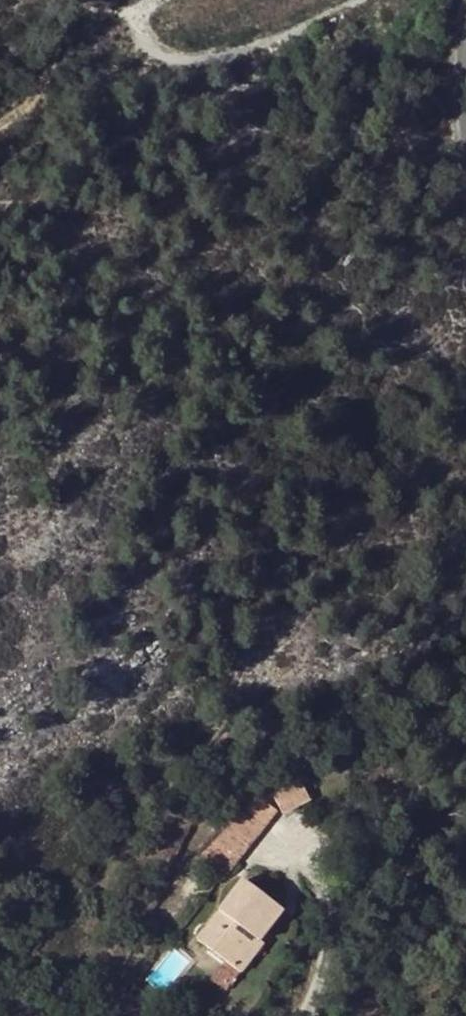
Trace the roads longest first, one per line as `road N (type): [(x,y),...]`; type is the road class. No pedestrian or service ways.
road 1 (track): [(119,0),(133,36),(189,52),(259,41),(346,0)]
road 2 (track): [(0,118),(54,25),(81,0)]

